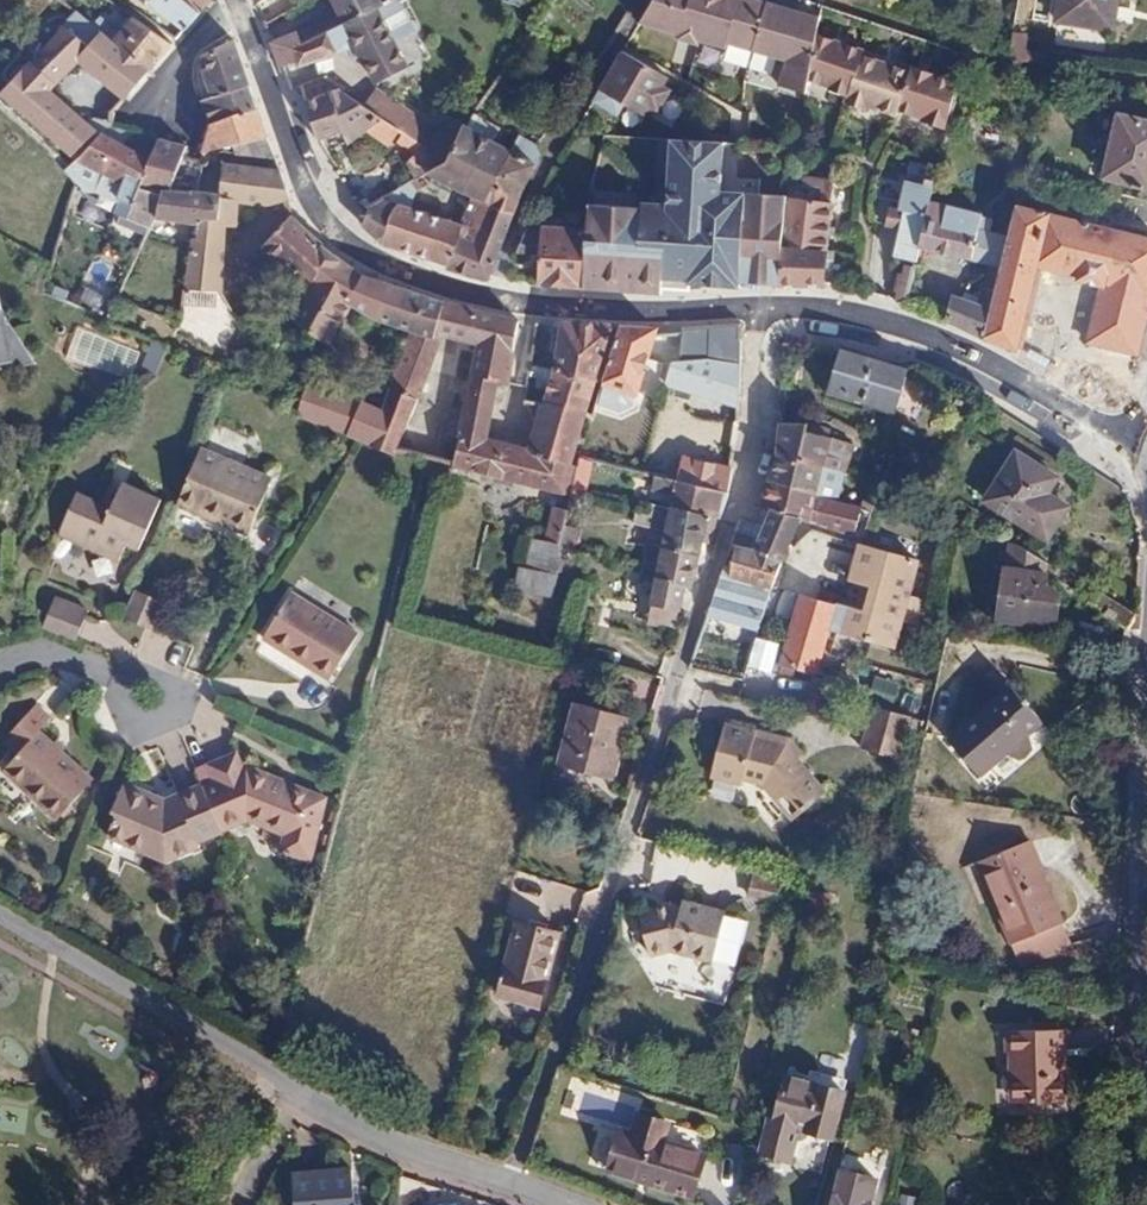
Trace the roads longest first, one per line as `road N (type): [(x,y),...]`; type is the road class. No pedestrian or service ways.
road 1 (residential): [(765,312),(750,468),(507,1186)]
road 2 (residential): [(507,1186),(401,1152),(0,913)]
road 3 (residential): [(1108,1204),(1134,1065),(1146,733)]
road 4 (residential): [(1146,457),(981,361),(915,333),(828,313),(765,312)]
road 5 (residential): [(489,301),(368,260),(337,231),(311,194),(241,13)]
road 6 (residential): [(489,301),(525,207),(645,0)]
road 7 (residential): [(826,0),(1015,69),(1146,77)]
road 8 (residential): [(765,312),(562,312),(489,301)]
road 9 (residential): [(160,115),(190,49),(241,13)]

